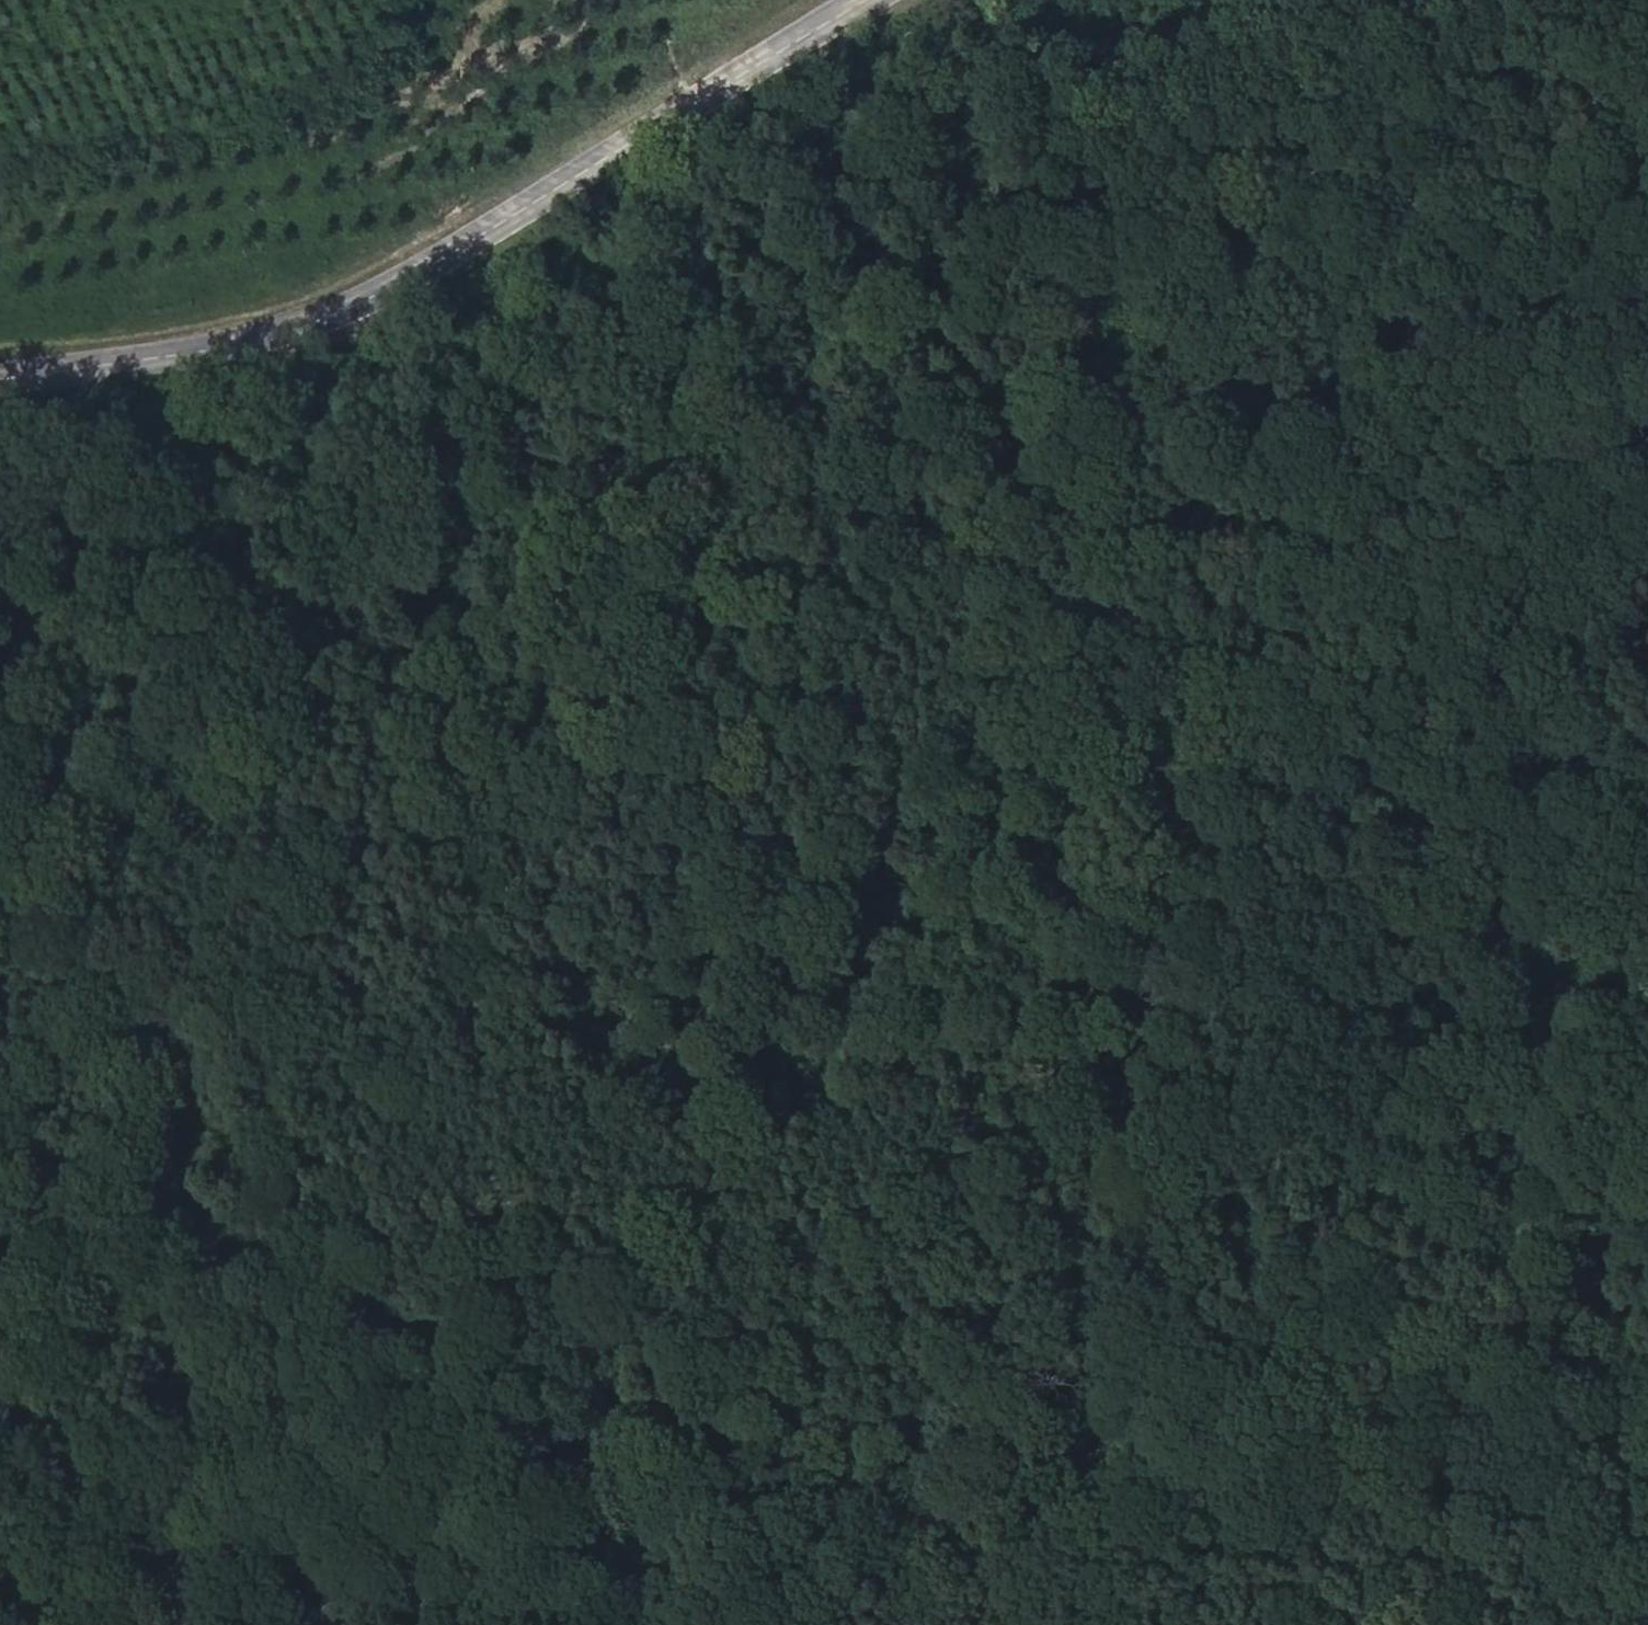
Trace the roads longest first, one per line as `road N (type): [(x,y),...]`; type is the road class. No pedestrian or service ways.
road 1 (track): [(525,1624),(599,1566),(965,1446),(1149,1259),(1173,984),(1351,401),(1336,114),(1431,0)]
road 2 (tertiary): [(831,0),(358,314),(0,374)]

